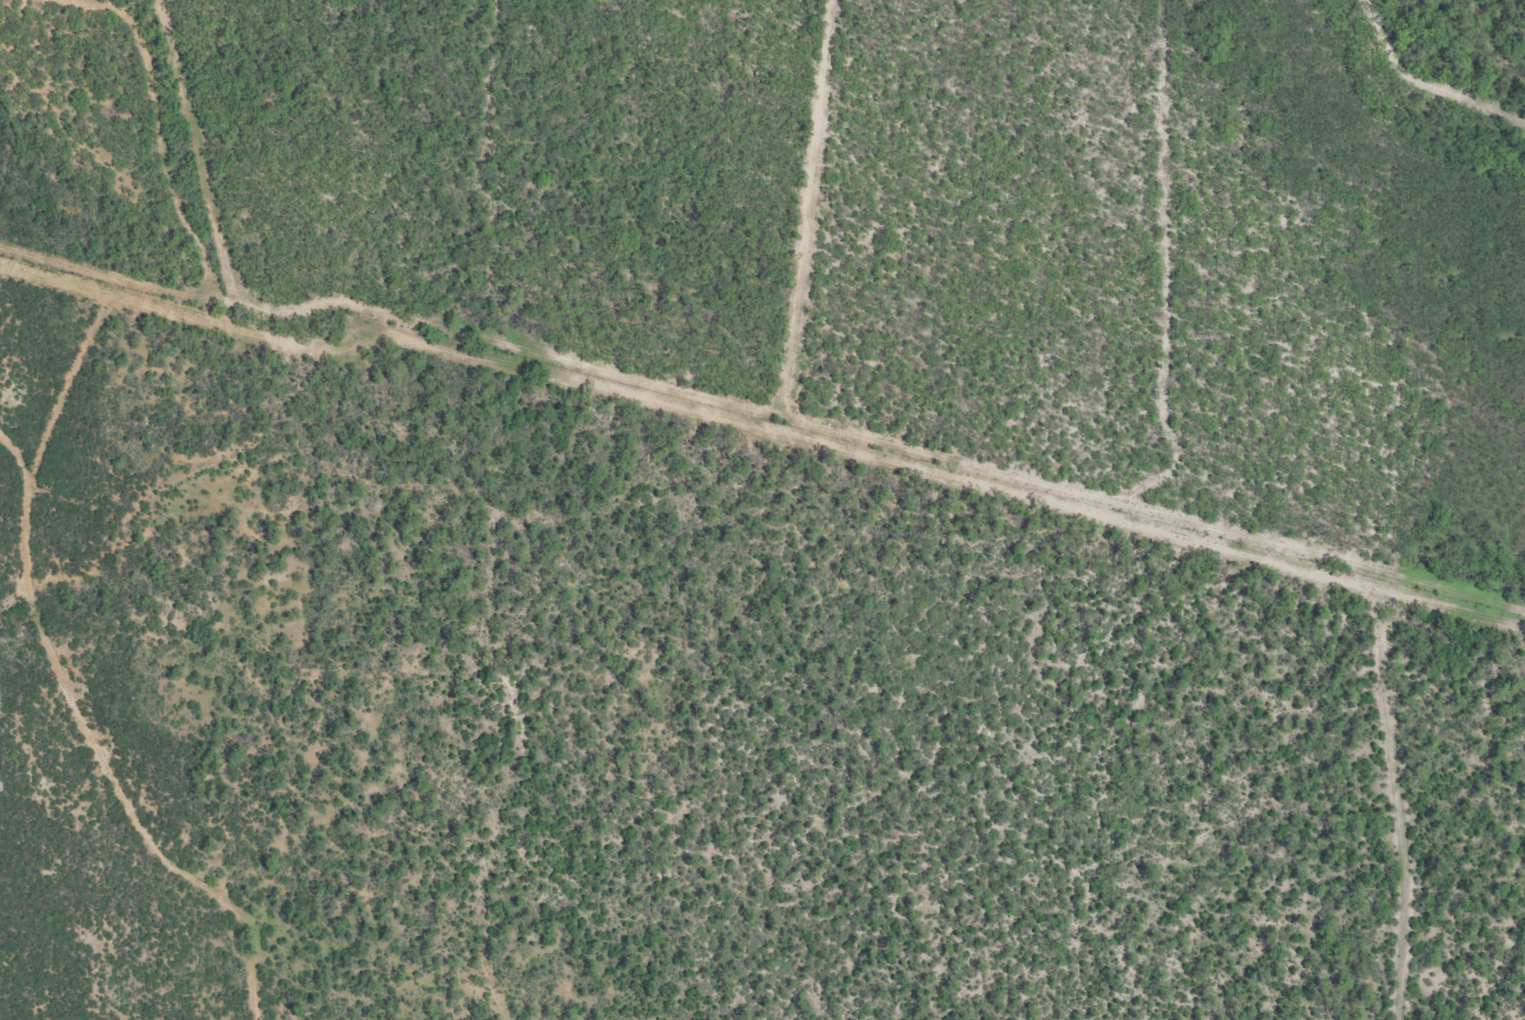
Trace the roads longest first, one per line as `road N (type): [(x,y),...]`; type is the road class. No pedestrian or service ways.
road 1 (track): [(130,0),(198,266),(237,314),(295,339),(771,412),(1038,476),(1344,598),(1524,619)]
road 2 (track): [(246,1019),(241,988),(100,793),(47,685),(0,521)]
road 3 (track): [(1354,1019),(1359,867),(1373,827),(1368,681),(1344,598)]
road 4 (track): [(798,0),(771,412)]
road 5 (track): [(1341,0),(1390,72),(1524,163)]

